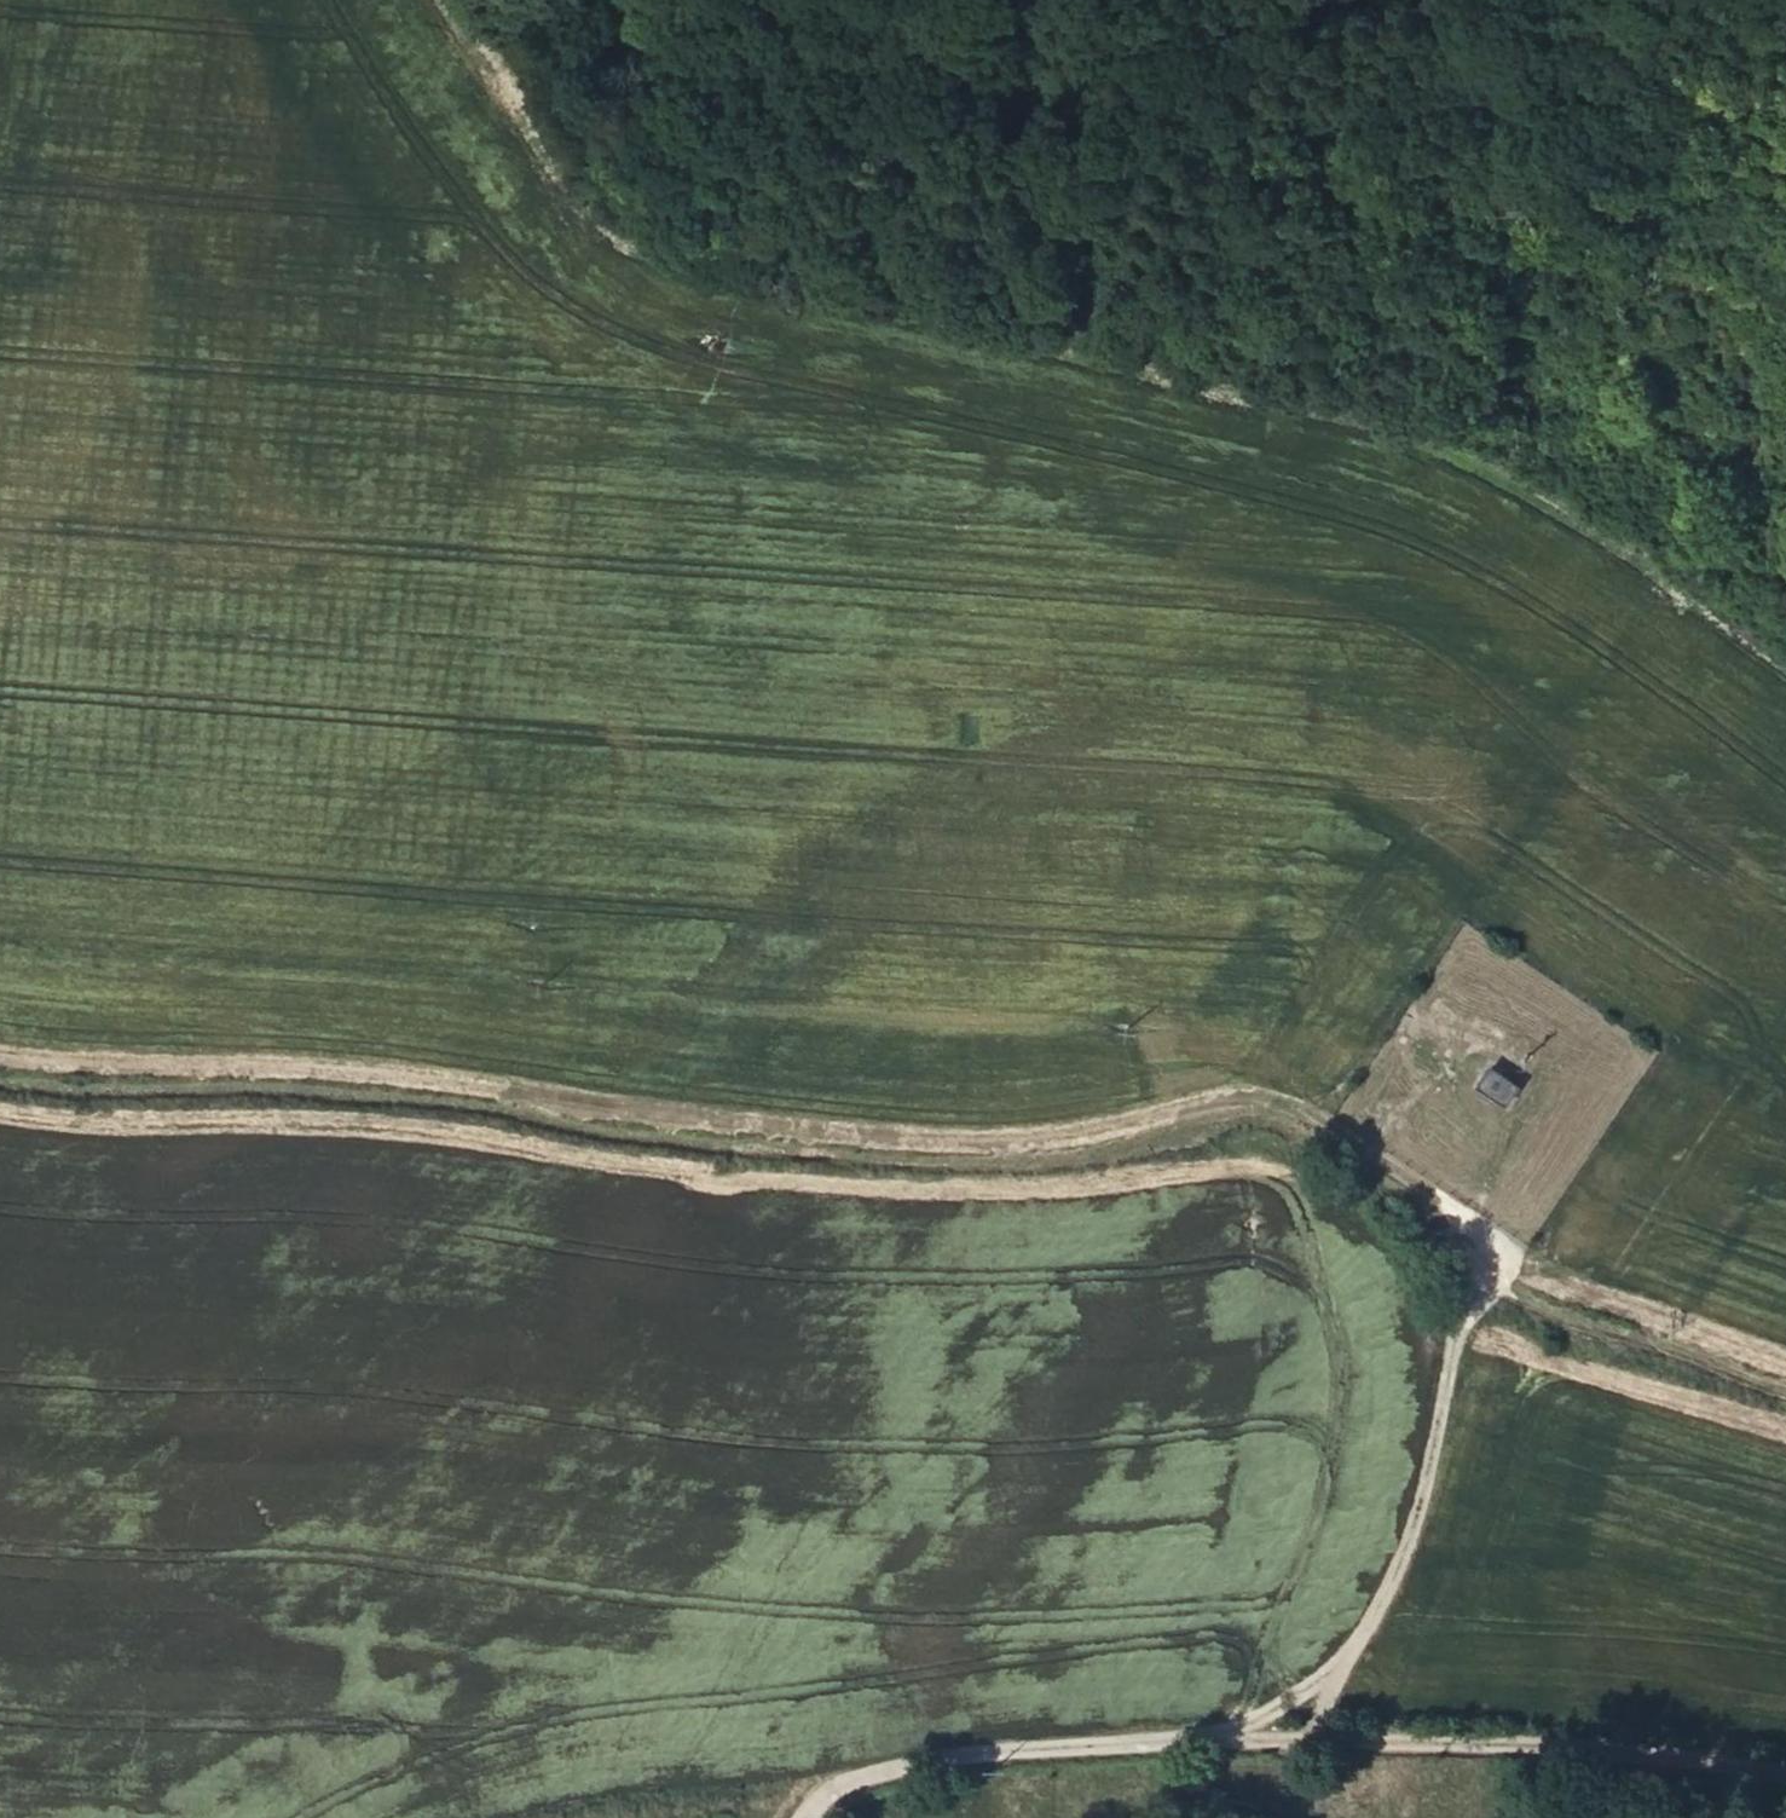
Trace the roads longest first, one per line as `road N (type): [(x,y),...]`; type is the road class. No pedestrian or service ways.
road 1 (track): [(1785,1795),(1537,1748),(1103,1743),(949,1756),(847,1776),(803,1817)]
road 2 (track): [(1213,1742),(1353,1650),(1402,1549),(1444,1422),(1475,1209)]

